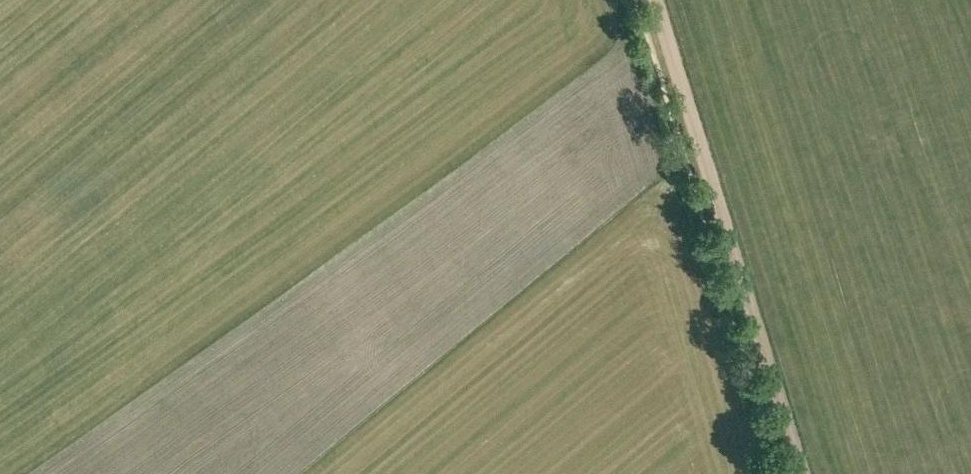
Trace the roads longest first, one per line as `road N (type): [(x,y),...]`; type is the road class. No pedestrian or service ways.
road 1 (track): [(652,0),(800,473)]

